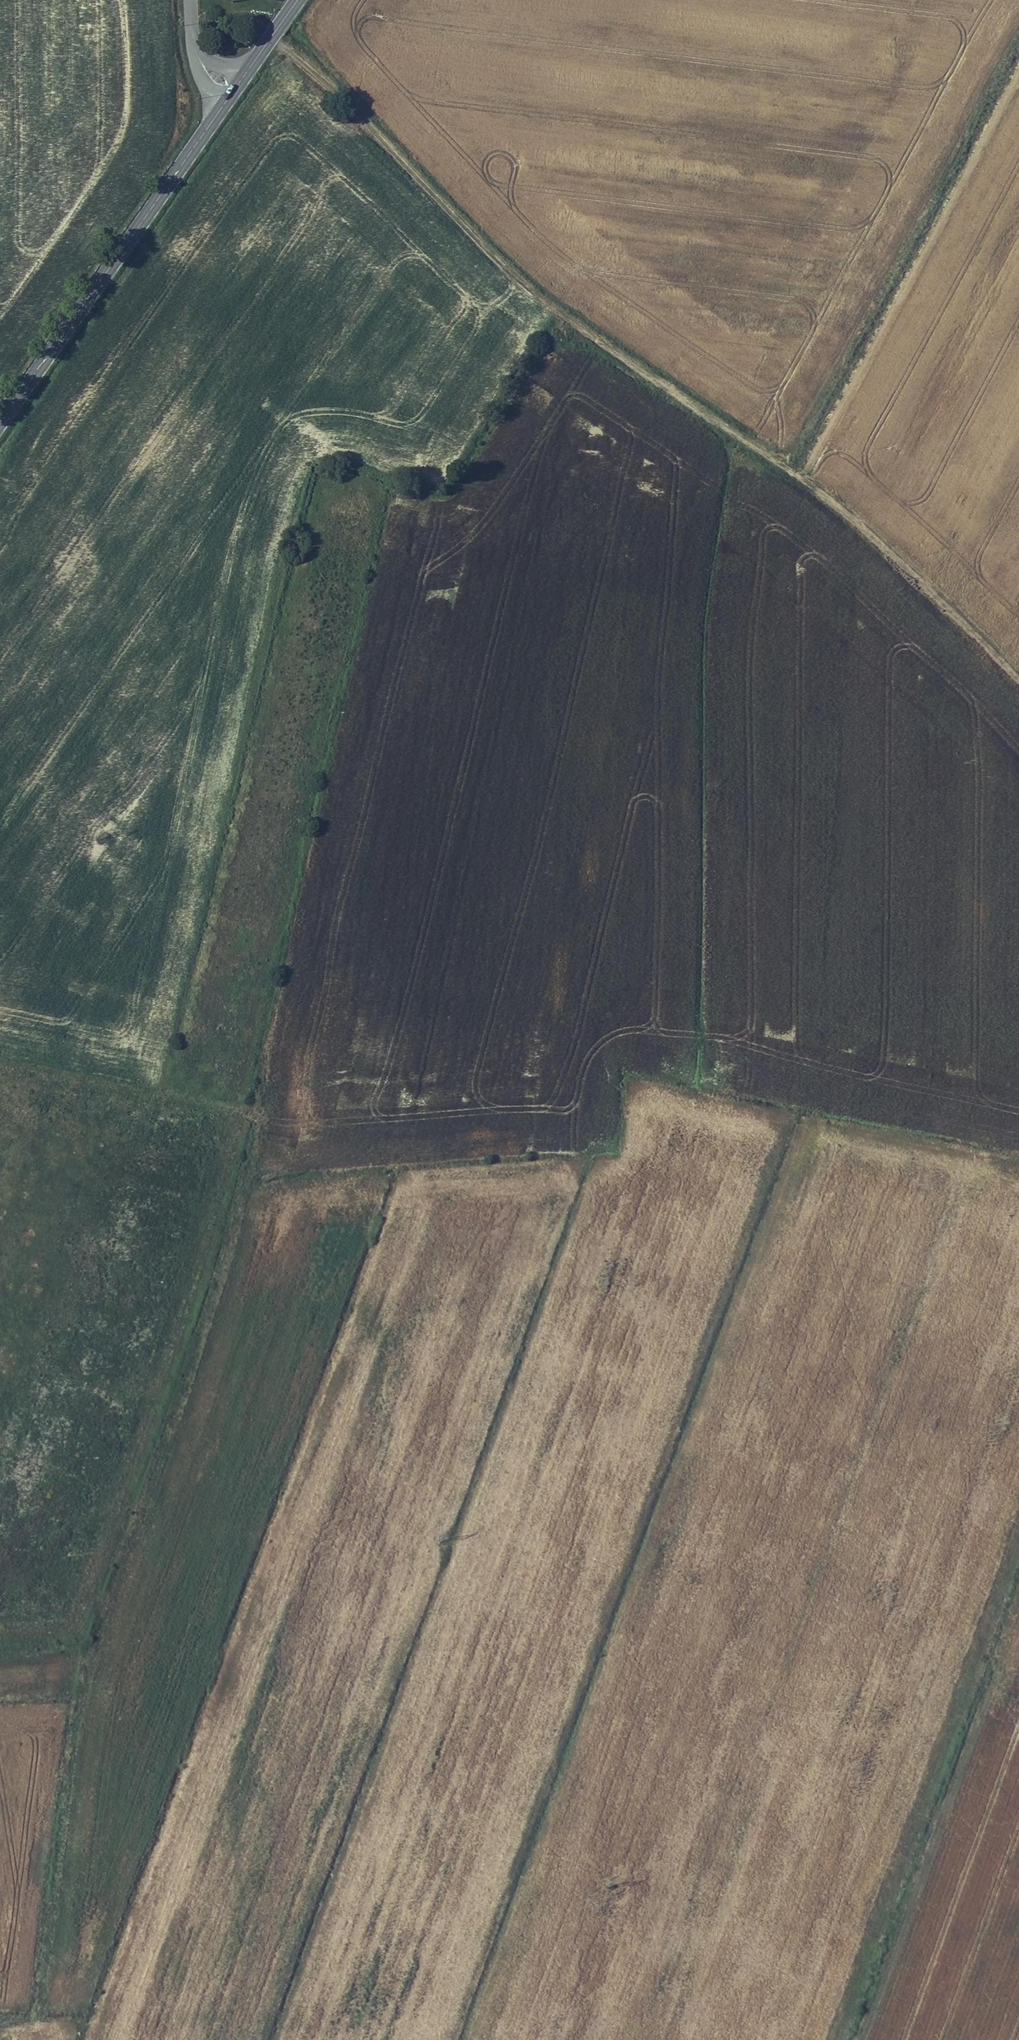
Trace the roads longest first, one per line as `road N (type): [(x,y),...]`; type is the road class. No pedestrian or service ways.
road 1 (track): [(1018,686),(843,514),(563,308),(276,32)]
road 2 (primary): [(0,416),(235,88)]

